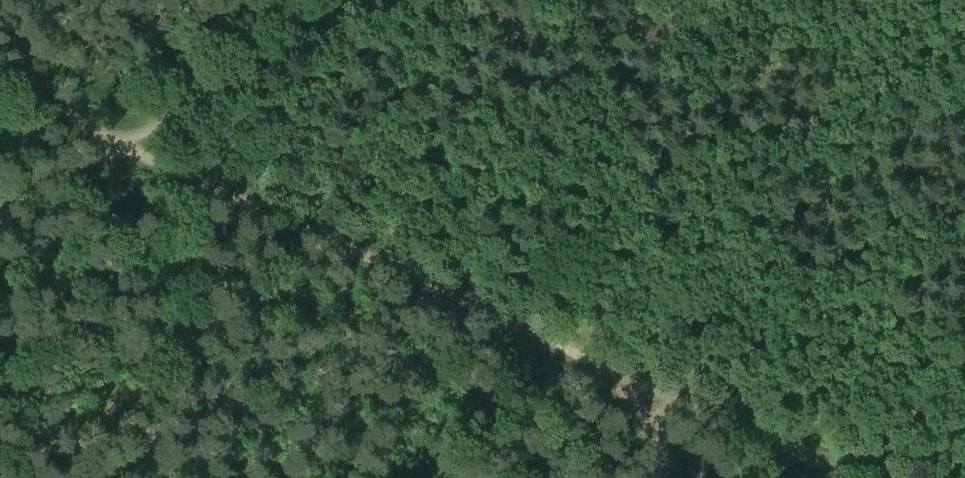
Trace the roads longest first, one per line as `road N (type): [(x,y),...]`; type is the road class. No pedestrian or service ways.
road 1 (track): [(120,145),(625,375)]
road 2 (track): [(360,0),(120,145)]
road 3 (track): [(625,375),(850,477)]
road 4 (track): [(0,73),(120,145)]
road 5 (track): [(120,145),(0,211)]

